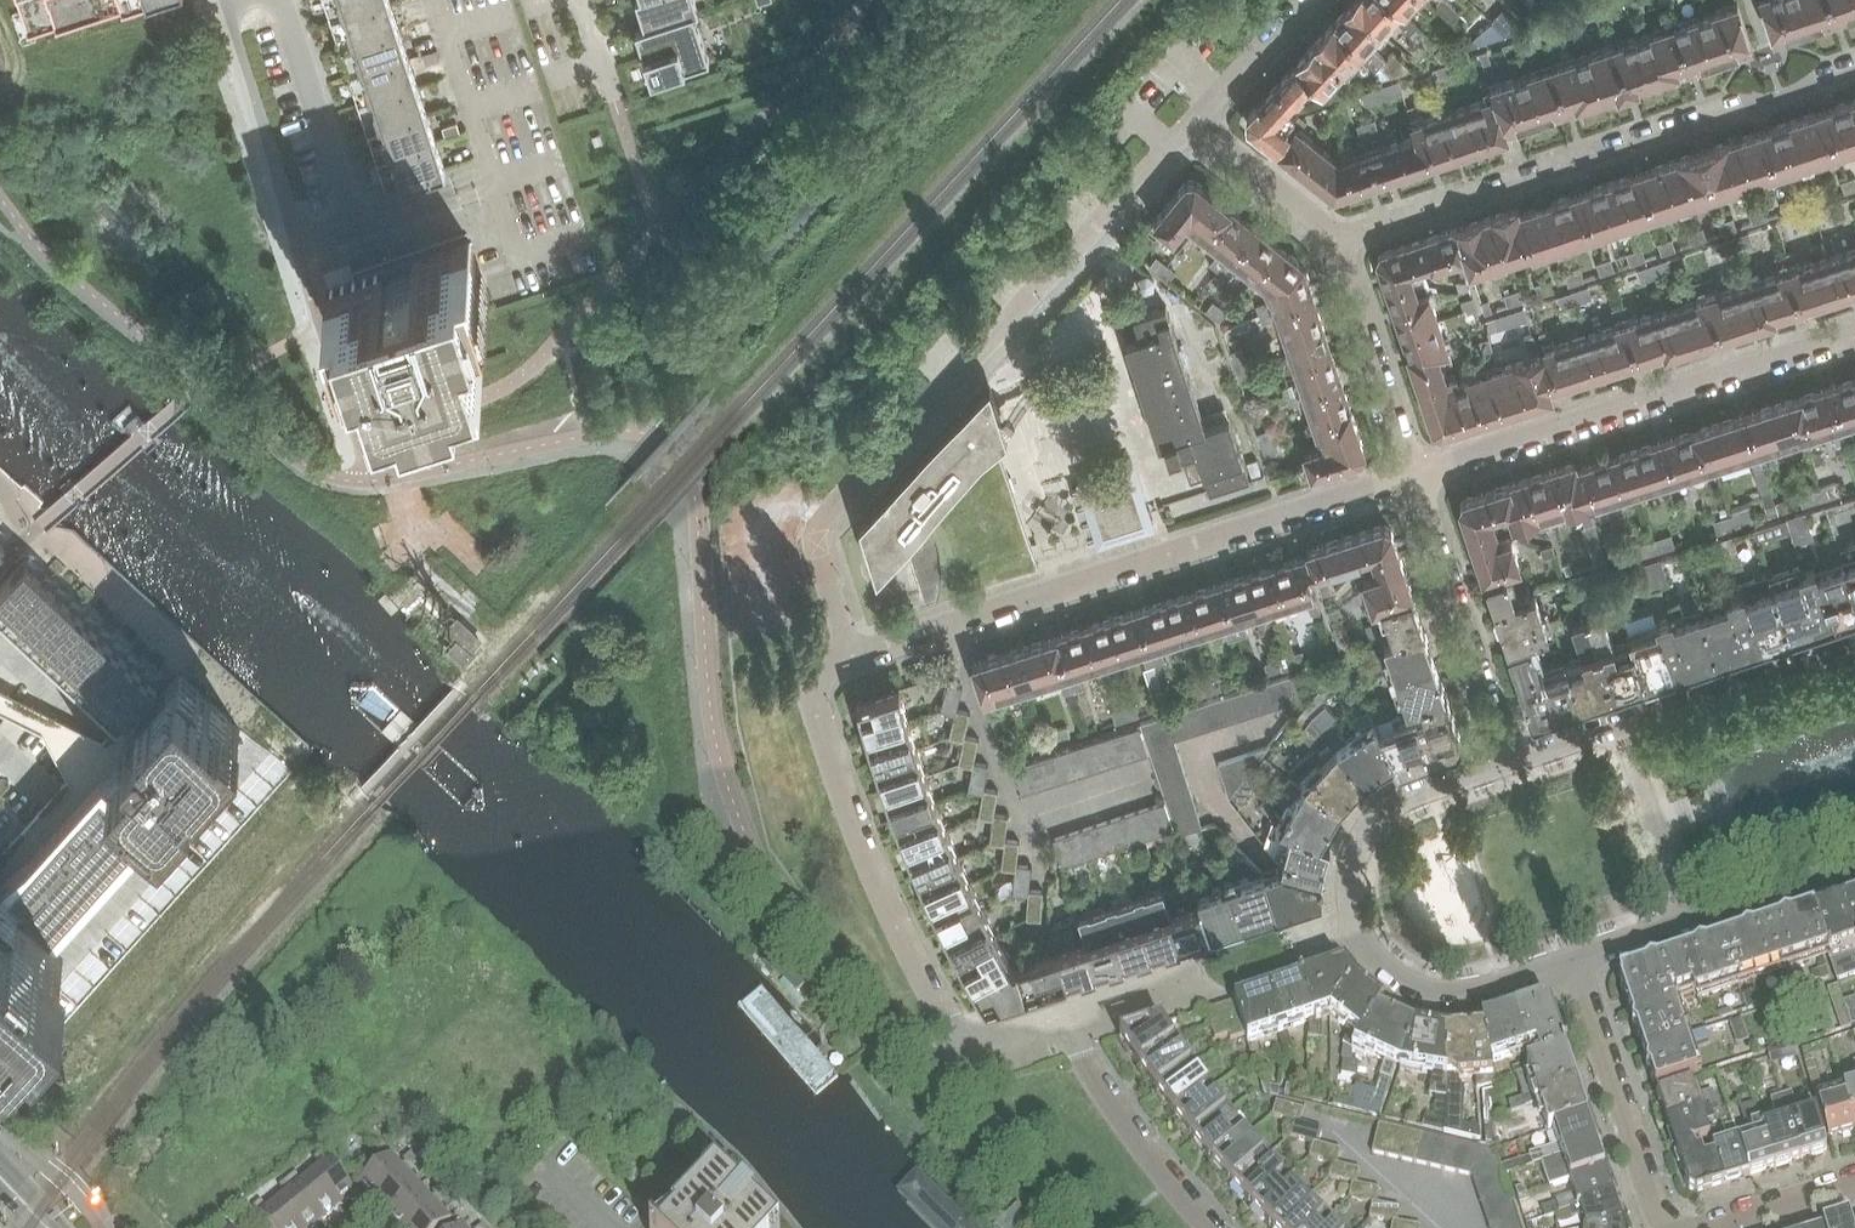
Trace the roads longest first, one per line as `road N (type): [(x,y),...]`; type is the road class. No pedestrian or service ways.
road 1 (residential): [(853,651),(819,550),(822,523),(1188,128)]
road 2 (residential): [(1415,473),(853,651)]
road 3 (residential): [(1057,1019),(957,1050),(850,822),(819,704),(831,660),(853,651)]
road 4 (residential): [(1854,71),(1344,244)]
road 5 (residential): [(1415,473),(1854,334)]
road 6 (residential): [(1854,651),(1515,763)]
road 7 (residential): [(358,228),(300,248),(224,9)]
road 8 (residential): [(1415,473),(1515,763)]
road 9 (residential): [(1567,957),(1854,863)]
road 10 (residential): [(1660,1227),(1567,957)]
road 11 (residential): [(1207,1227),(1108,1101),(1057,1019)]
road 12 (residential): [(1515,763),(1386,816),(1356,865),(1357,921)]
road 13 (residential): [(1357,921),(1391,972),(1441,992),(1567,957)]
road 14 (residential): [(279,0),(358,228)]
road 15 (residential): [(1344,244),(1415,473)]
road 16 (residential): [(1344,244),(1188,128)]
road 17 (residential): [(1188,128),(1313,0)]
road 18 (residential): [(1854,1186),(1716,1227)]

